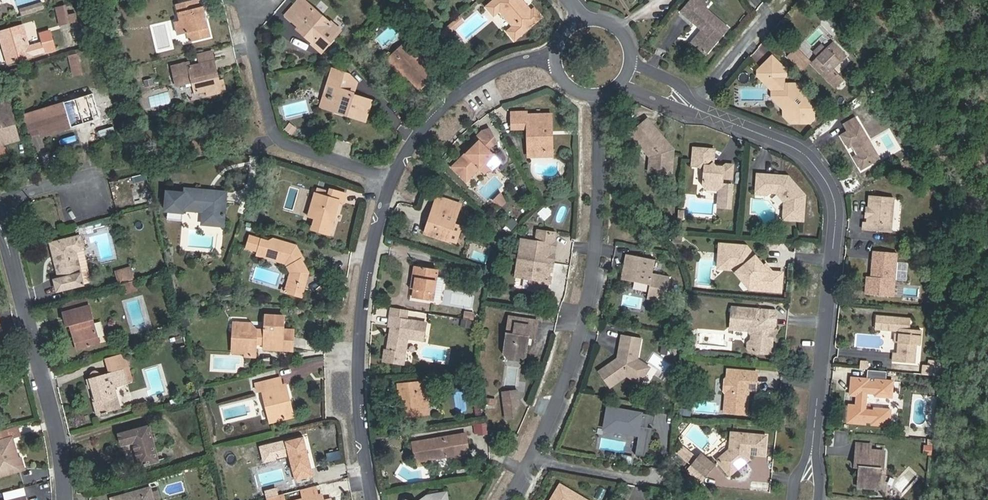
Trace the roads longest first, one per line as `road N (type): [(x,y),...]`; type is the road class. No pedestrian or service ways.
road 1 (residential): [(696,107),(782,142),(837,198),(811,467)]
road 2 (residential): [(507,499),(573,370),(598,207),(594,98)]
road 3 (residential): [(392,185),(363,303),(358,404),(374,499)]
road 4 (residential): [(65,499),(62,451),(0,213)]
road 5 (residential): [(235,2),(265,137),(392,185)]
road 6 (residential): [(557,42),(506,63),(445,105),(392,185)]

